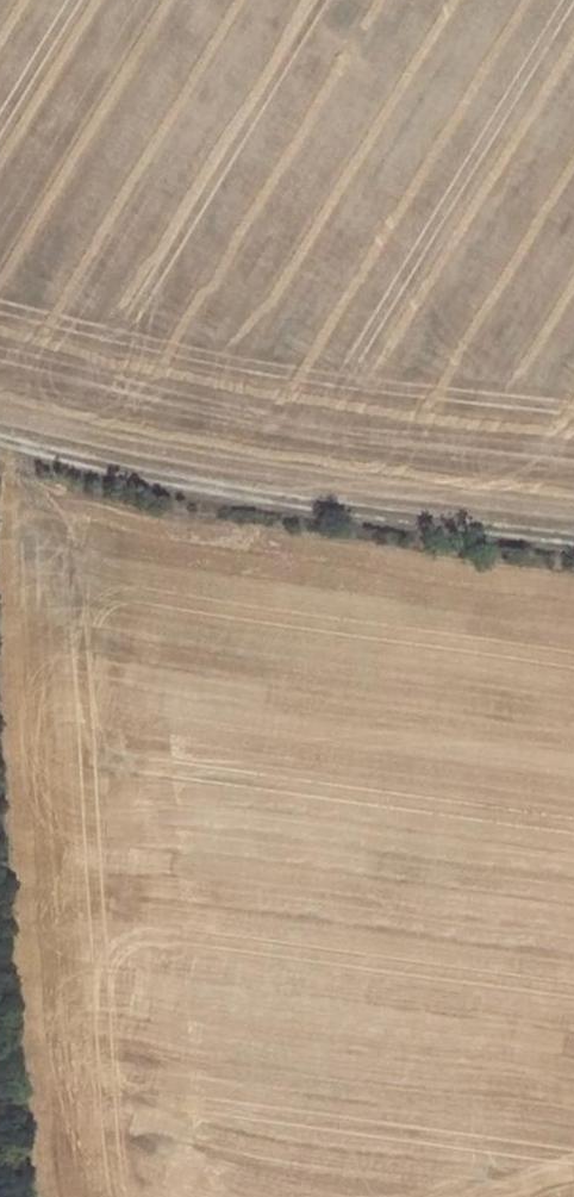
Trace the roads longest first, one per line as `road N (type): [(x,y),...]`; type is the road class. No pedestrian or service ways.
road 1 (track): [(0,439),(249,492),(573,537)]

